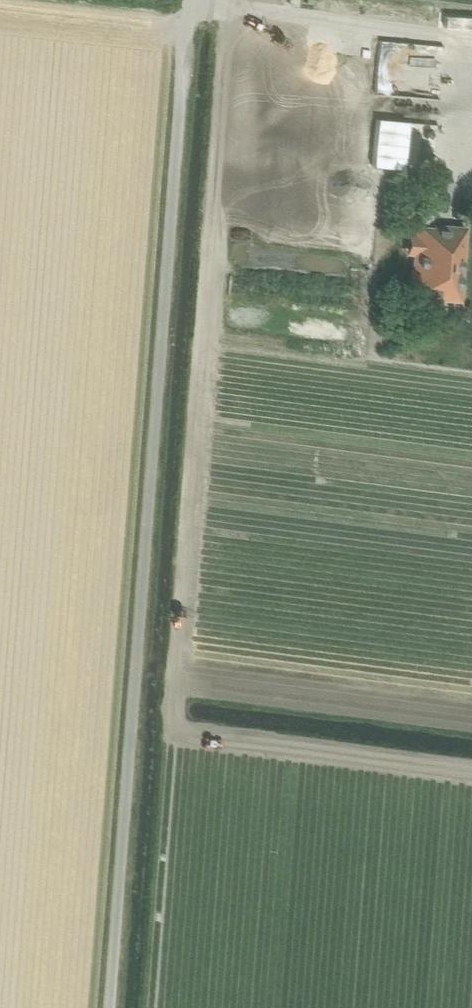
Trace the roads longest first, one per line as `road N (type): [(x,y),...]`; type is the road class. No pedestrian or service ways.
road 1 (unclassified): [(109,1007),(187,0)]

